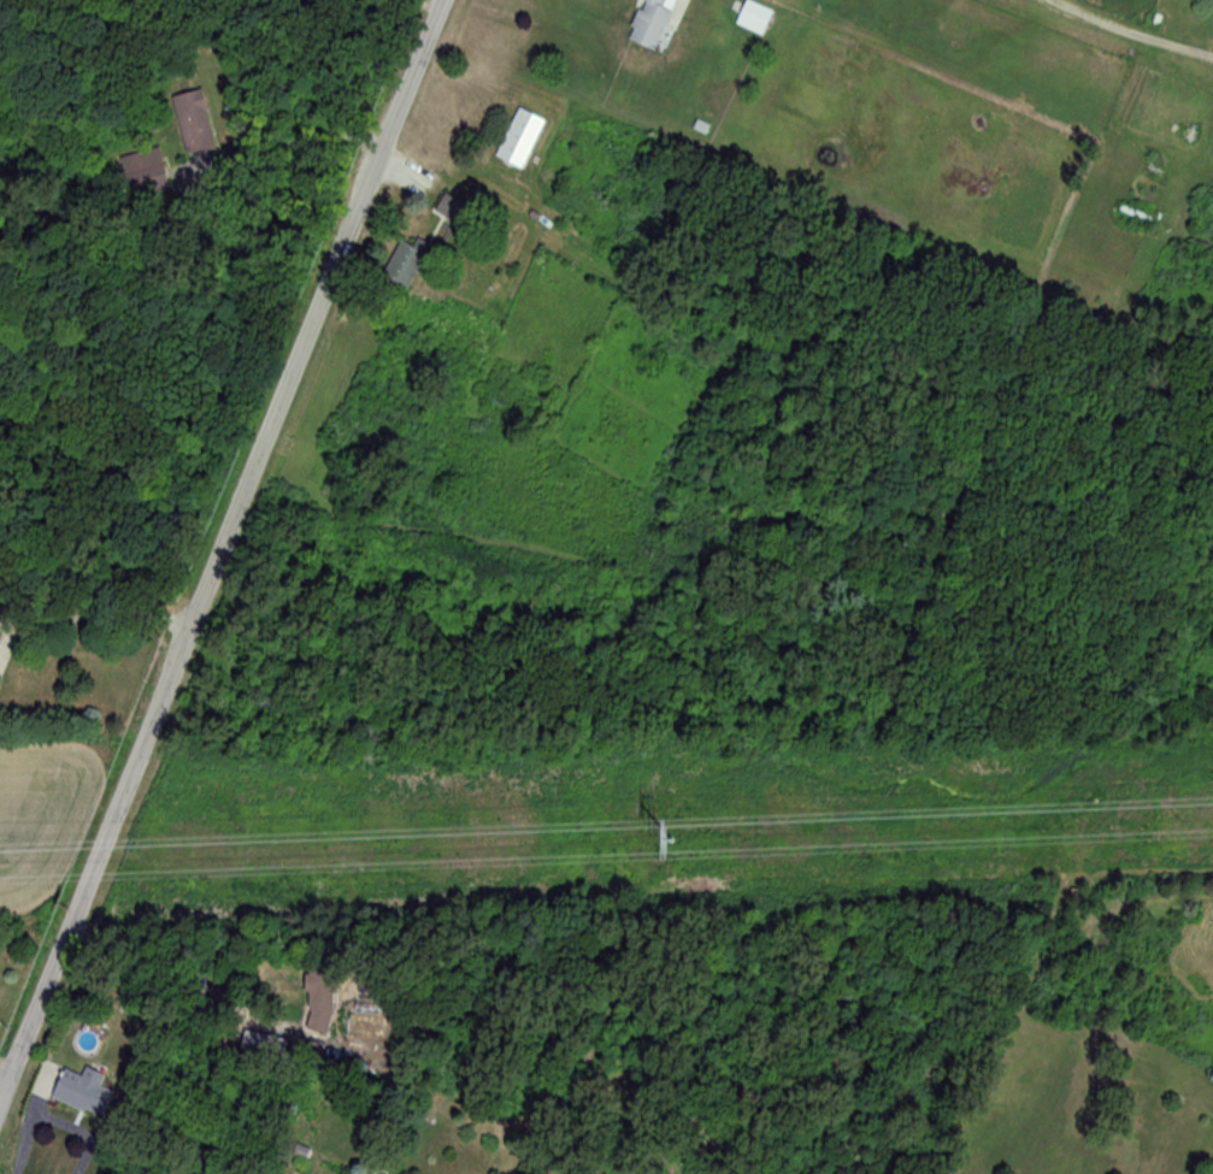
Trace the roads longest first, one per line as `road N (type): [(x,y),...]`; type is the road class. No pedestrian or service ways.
road 1 (residential): [(0,1102),(444,0)]

